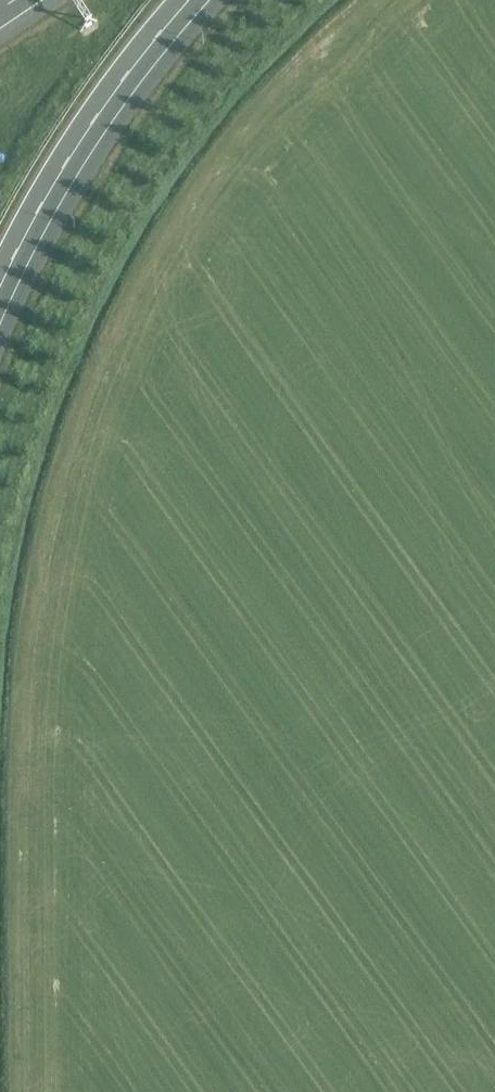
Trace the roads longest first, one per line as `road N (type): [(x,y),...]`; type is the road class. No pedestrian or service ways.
road 1 (motorway): [(0,289),(42,198),(188,0)]

